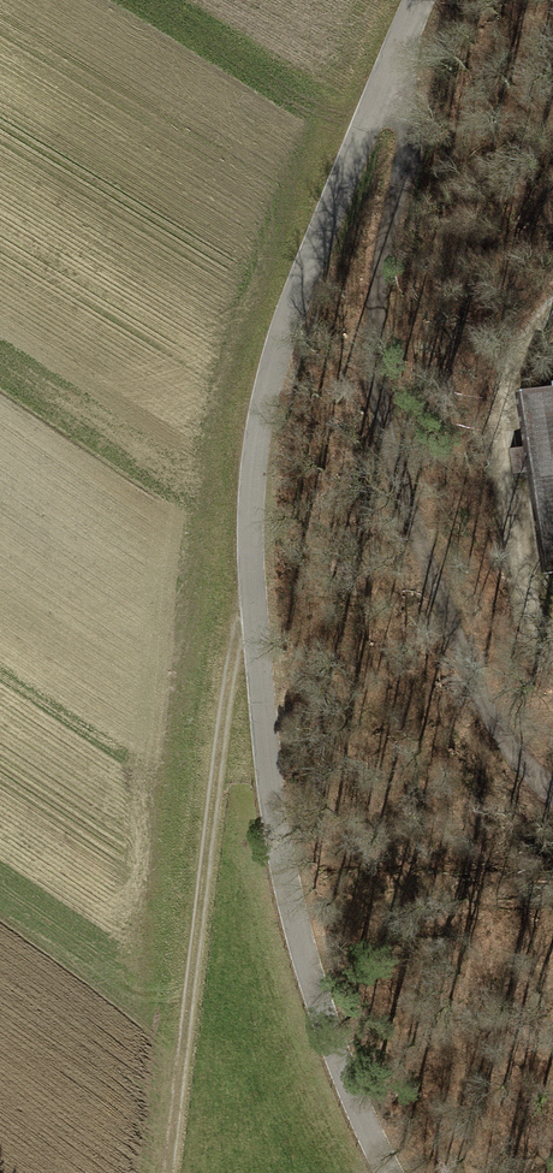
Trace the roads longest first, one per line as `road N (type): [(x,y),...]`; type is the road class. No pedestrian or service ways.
road 1 (residential): [(414,0),(295,280),(257,403),(242,547),(273,823),(312,969),(353,1080),(400,1172)]
road 2 (track): [(552,793),(481,708),(417,544),(379,413),(374,323),(382,244),(408,154),(403,107),(383,65)]
road 3 (track): [(165,1172),(242,547)]
road 4 (track): [(552,300),(501,392),(511,566),(552,653)]

